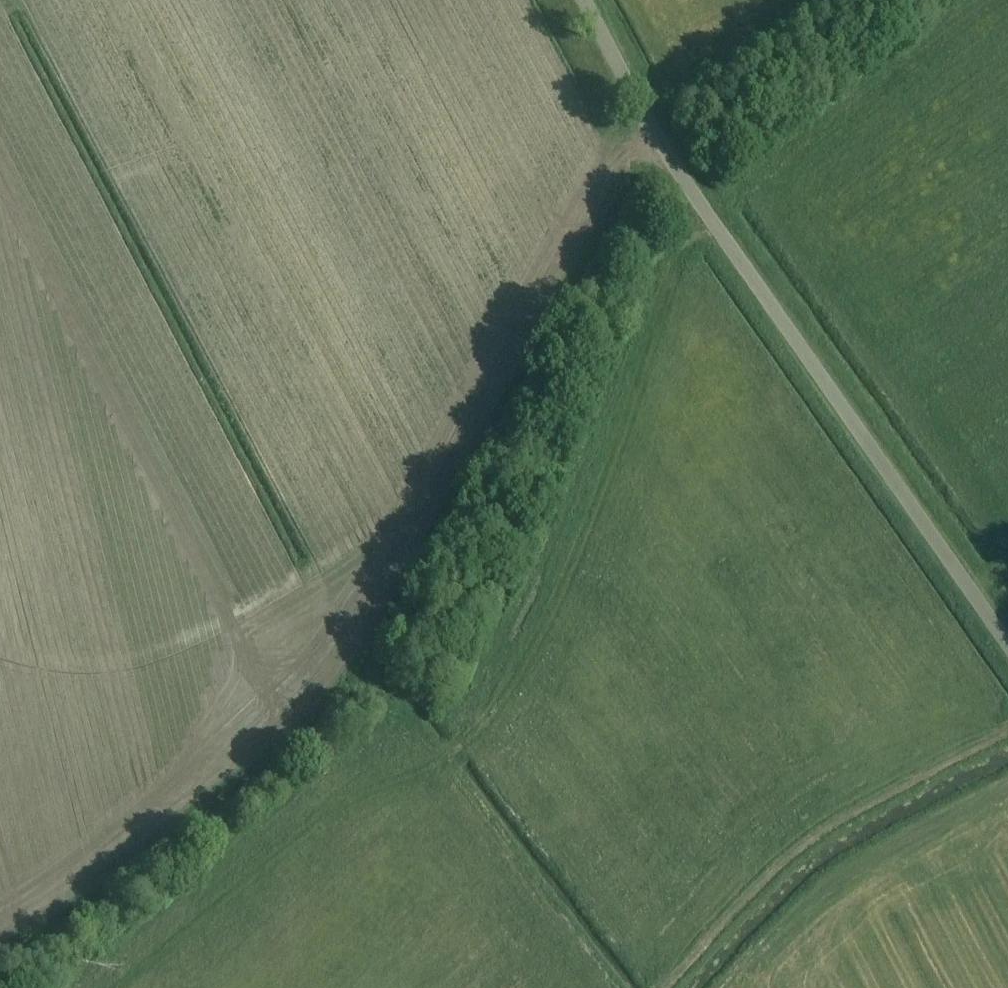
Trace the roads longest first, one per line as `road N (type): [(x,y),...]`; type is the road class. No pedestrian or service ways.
road 1 (unclassified): [(1007,643),(698,200),(584,0)]
road 2 (track): [(1007,738),(823,836),(672,987)]

